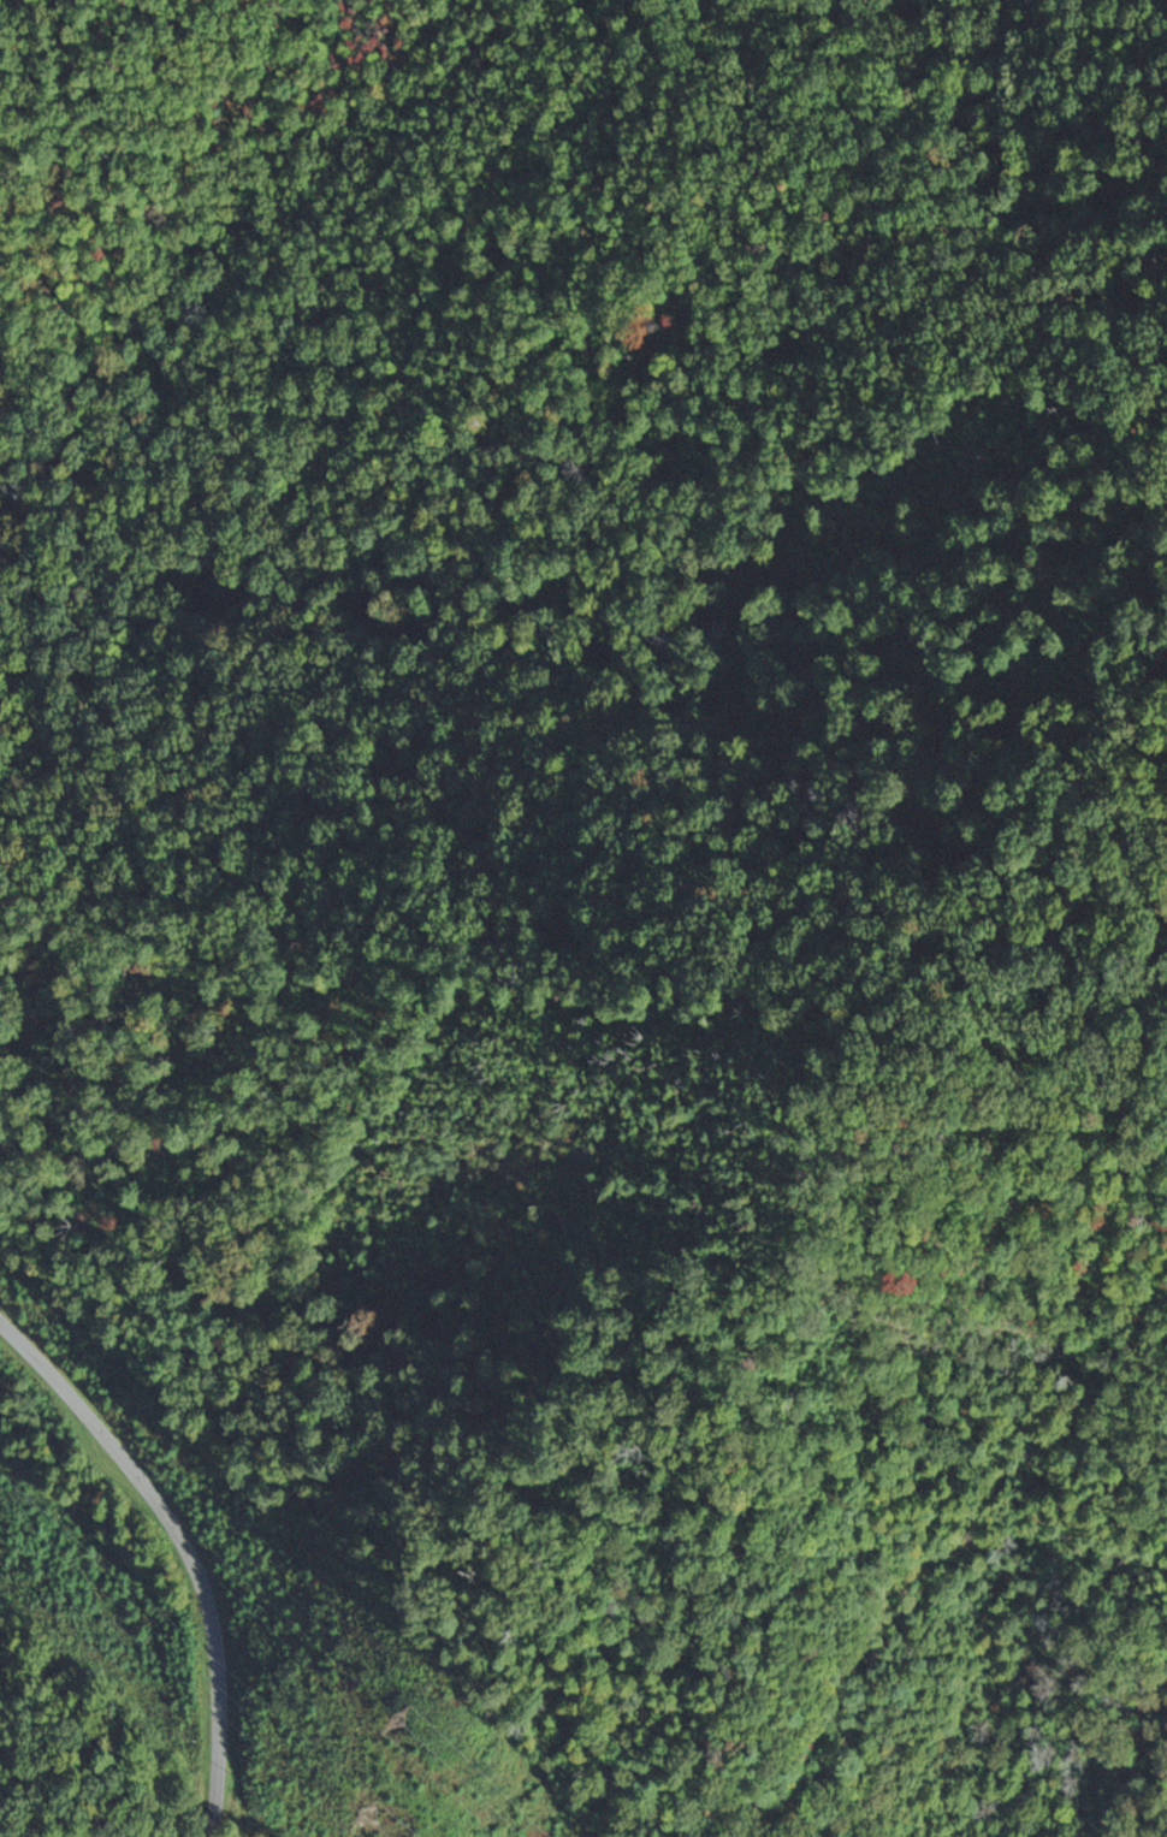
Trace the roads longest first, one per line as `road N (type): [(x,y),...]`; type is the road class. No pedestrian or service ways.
road 1 (tertiary): [(211,1836),(217,1672),(202,1592),(140,1481),(0,1327)]

